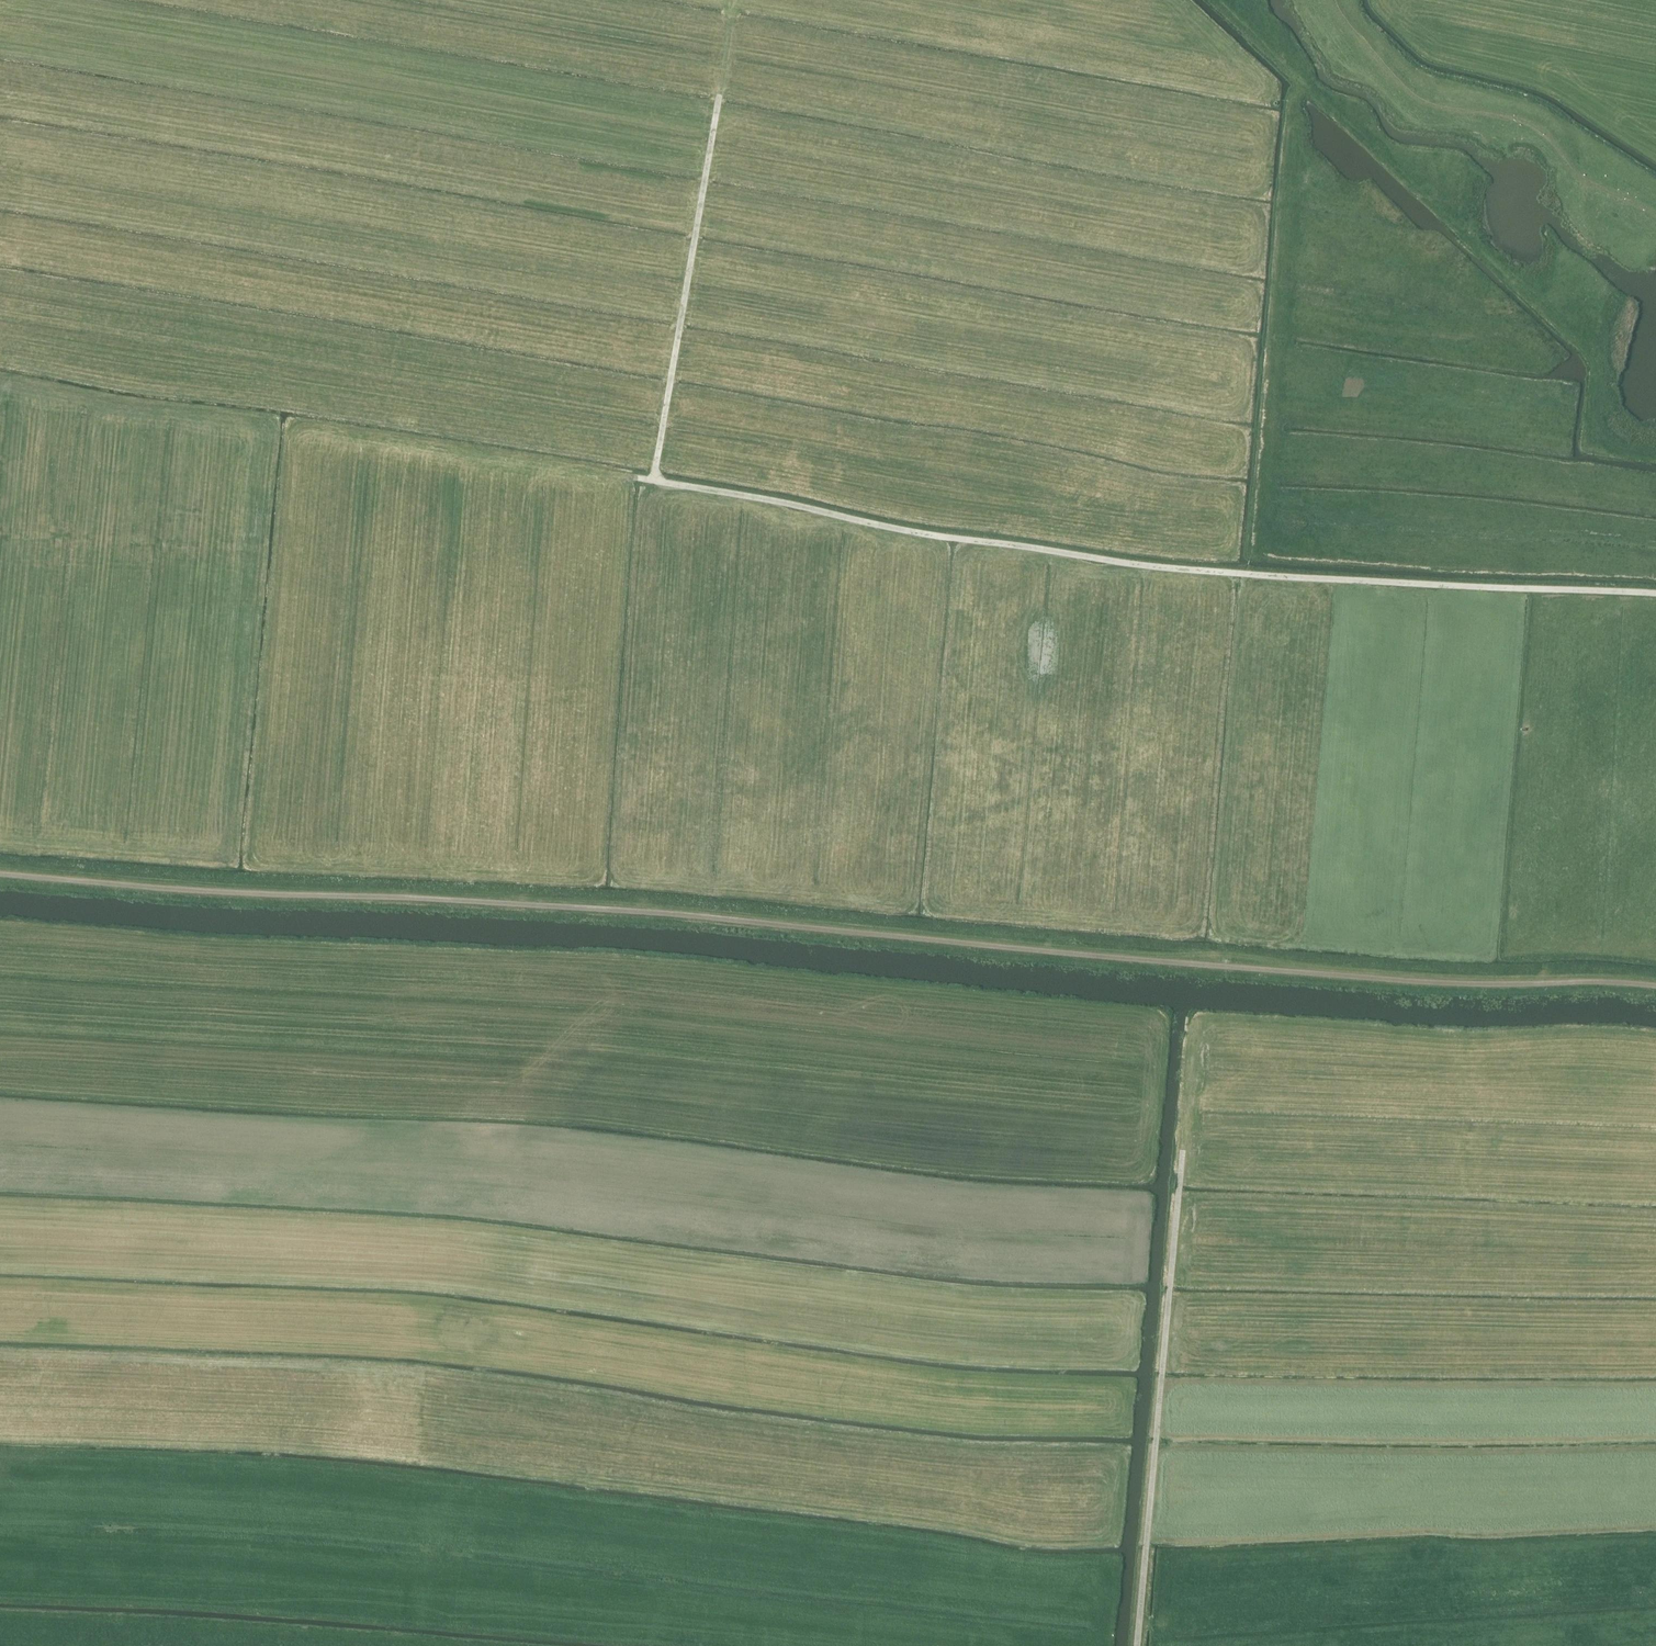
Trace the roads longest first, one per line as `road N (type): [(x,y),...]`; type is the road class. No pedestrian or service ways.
road 1 (track): [(657,482),(935,534),(1206,571),(1655,593)]
road 2 (track): [(634,478),(657,482),(736,4)]
road 3 (track): [(1137,1645),(1184,1150)]

